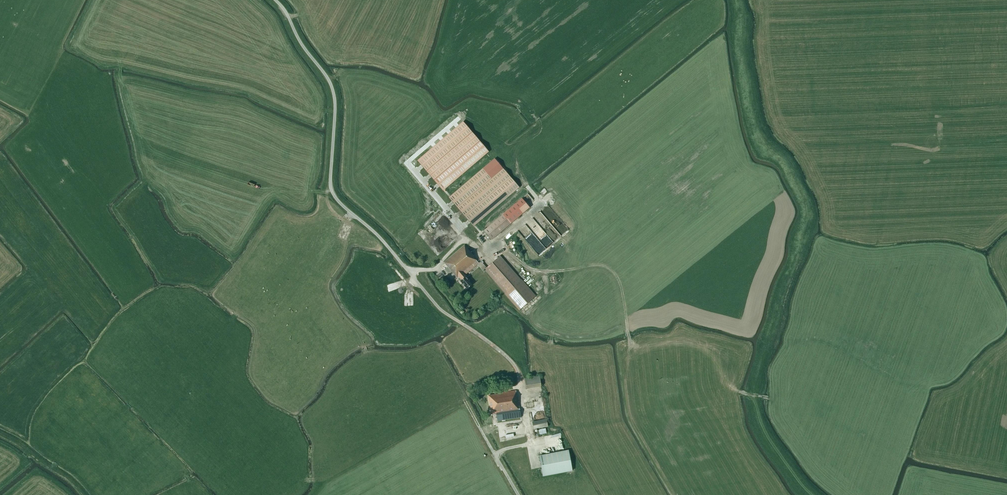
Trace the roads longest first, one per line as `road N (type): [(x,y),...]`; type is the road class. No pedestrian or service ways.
road 1 (unclassified): [(522,386),(502,353),(439,309),(337,200),(334,89),(275,0)]

